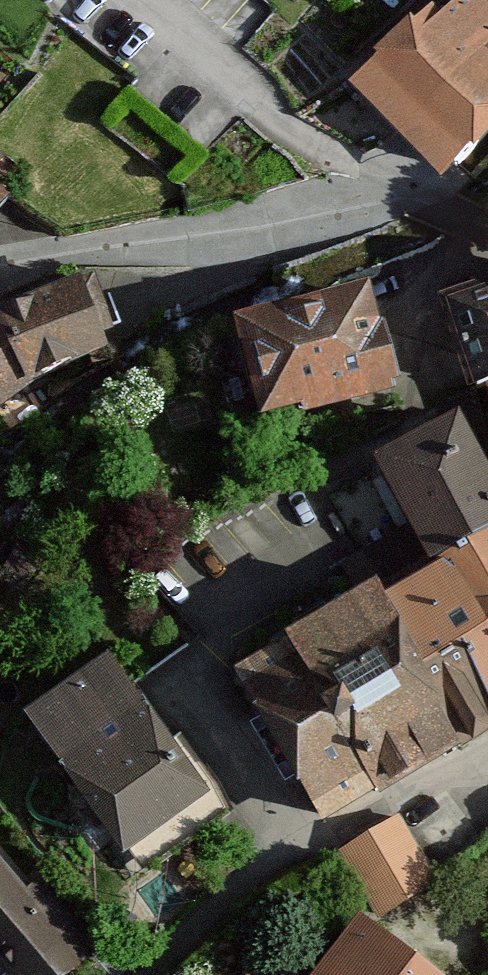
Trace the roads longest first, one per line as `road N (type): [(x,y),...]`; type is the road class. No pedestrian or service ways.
road 1 (residential): [(487,226),(434,205),(387,203),(0,273)]
road 2 (residential): [(487,756),(293,851),(239,891),(155,974)]

